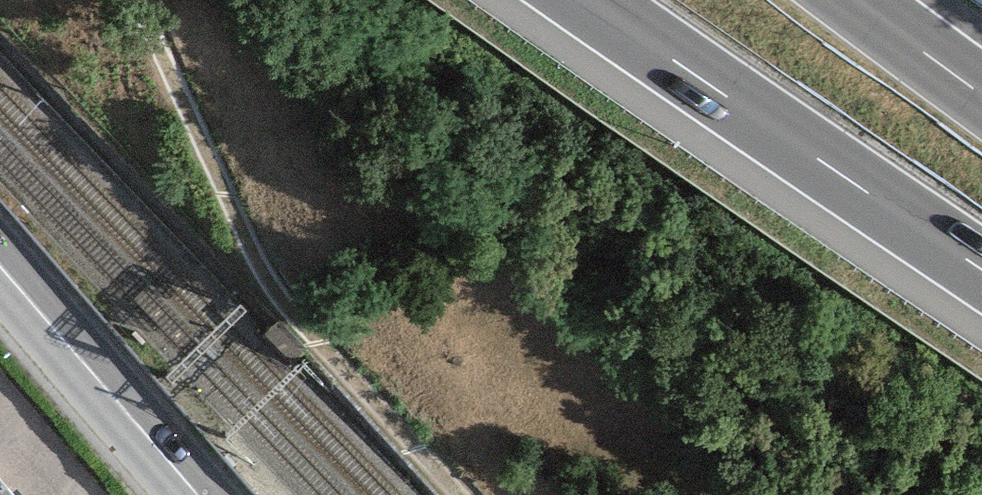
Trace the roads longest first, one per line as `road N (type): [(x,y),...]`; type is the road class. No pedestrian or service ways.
road 1 (track): [(131,0),(273,301),(448,494)]
road 2 (motorway): [(589,0),(981,268)]
road 3 (primary): [(198,494),(0,267)]
road 4 (motorway): [(981,91),(858,0)]

